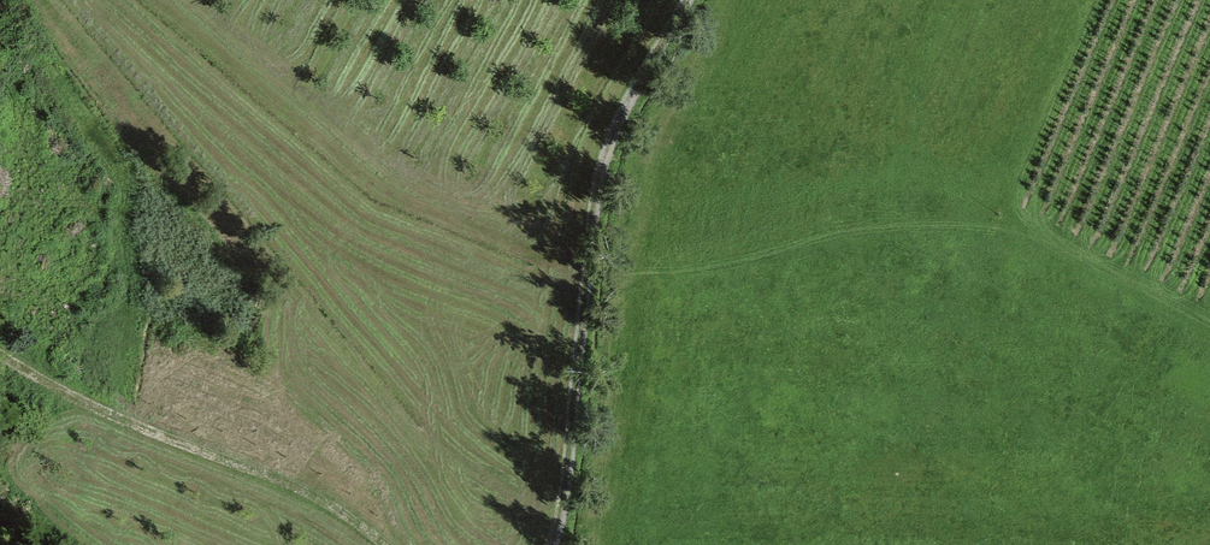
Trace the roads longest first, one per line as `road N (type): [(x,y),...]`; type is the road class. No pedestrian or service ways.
road 1 (track): [(557,544),(574,465),(605,154),(691,0)]
road 2 (track): [(108,419),(287,482),(387,544)]
road 3 (track): [(998,217),(1209,323)]

